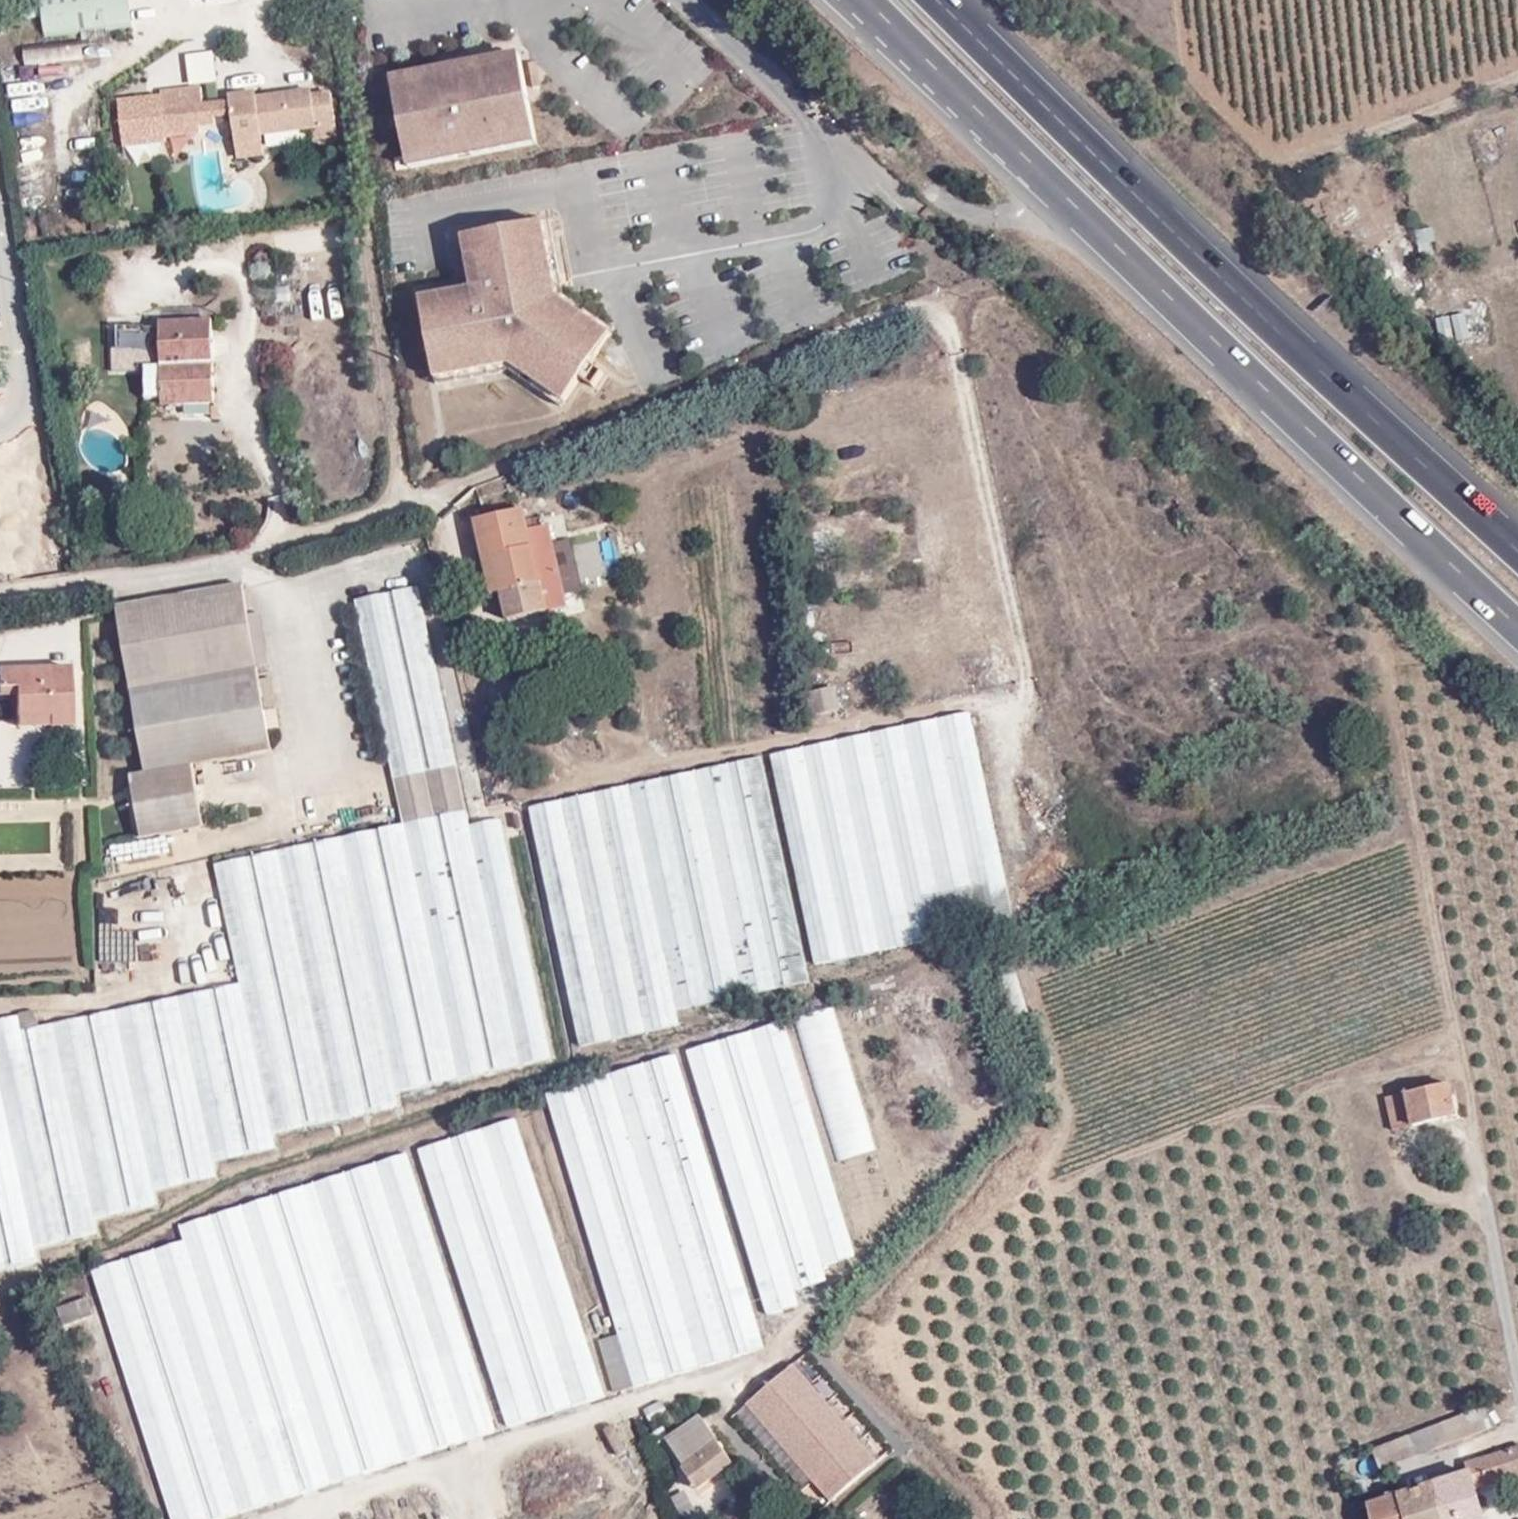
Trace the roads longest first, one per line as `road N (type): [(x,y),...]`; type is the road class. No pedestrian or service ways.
road 1 (track): [(1024,693),(526,794),(518,815),(569,1065),(658,1045),(915,956)]
road 2 (track): [(428,494),(593,433),(758,359),(914,305),(941,323),(954,349),(1020,638),(1024,693),(1009,773),(1013,842)]
road 3 (track): [(1033,977),(1416,828),(1453,1032),(1325,1088),(1379,1129),(1401,1163),(1436,1193),(1484,1185)]
road 4 (motorway): [(875,0),(1369,486),(1517,622)]
road 5 (track): [(1033,977),(1059,1084),(995,1112),(778,1346),(724,1378),(445,1470)]
road 6 (track): [(569,1065),(292,1157),(71,1264),(158,1518)]
road 7 (motorway): [(1517,545),(940,0)]
road 8 (residential): [(0,592),(243,555),(428,494)]
road 9 (track): [(399,505),(369,227)]
road 10 (residential): [(692,0),(856,163)]
road 11 (track): [(521,1081),(591,1297)]

